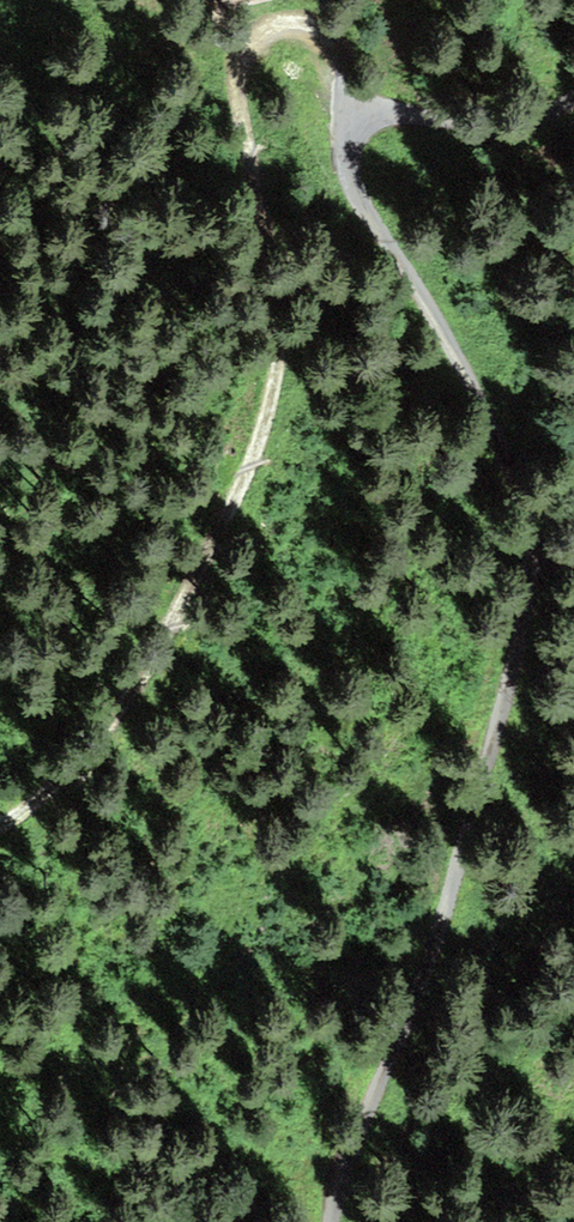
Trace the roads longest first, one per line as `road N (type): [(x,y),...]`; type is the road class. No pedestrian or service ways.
road 1 (track): [(333,1221),(446,902),(529,613),(534,561),(521,492),(488,410),(361,205),(348,169),(354,141),(386,116),(522,125),(573,97)]
road 2 (track): [(0,825),(24,813),(107,728),(149,665),(265,432),(285,317),(282,270),(246,168),(240,55),(247,45),(268,27),(317,27),(364,127)]

